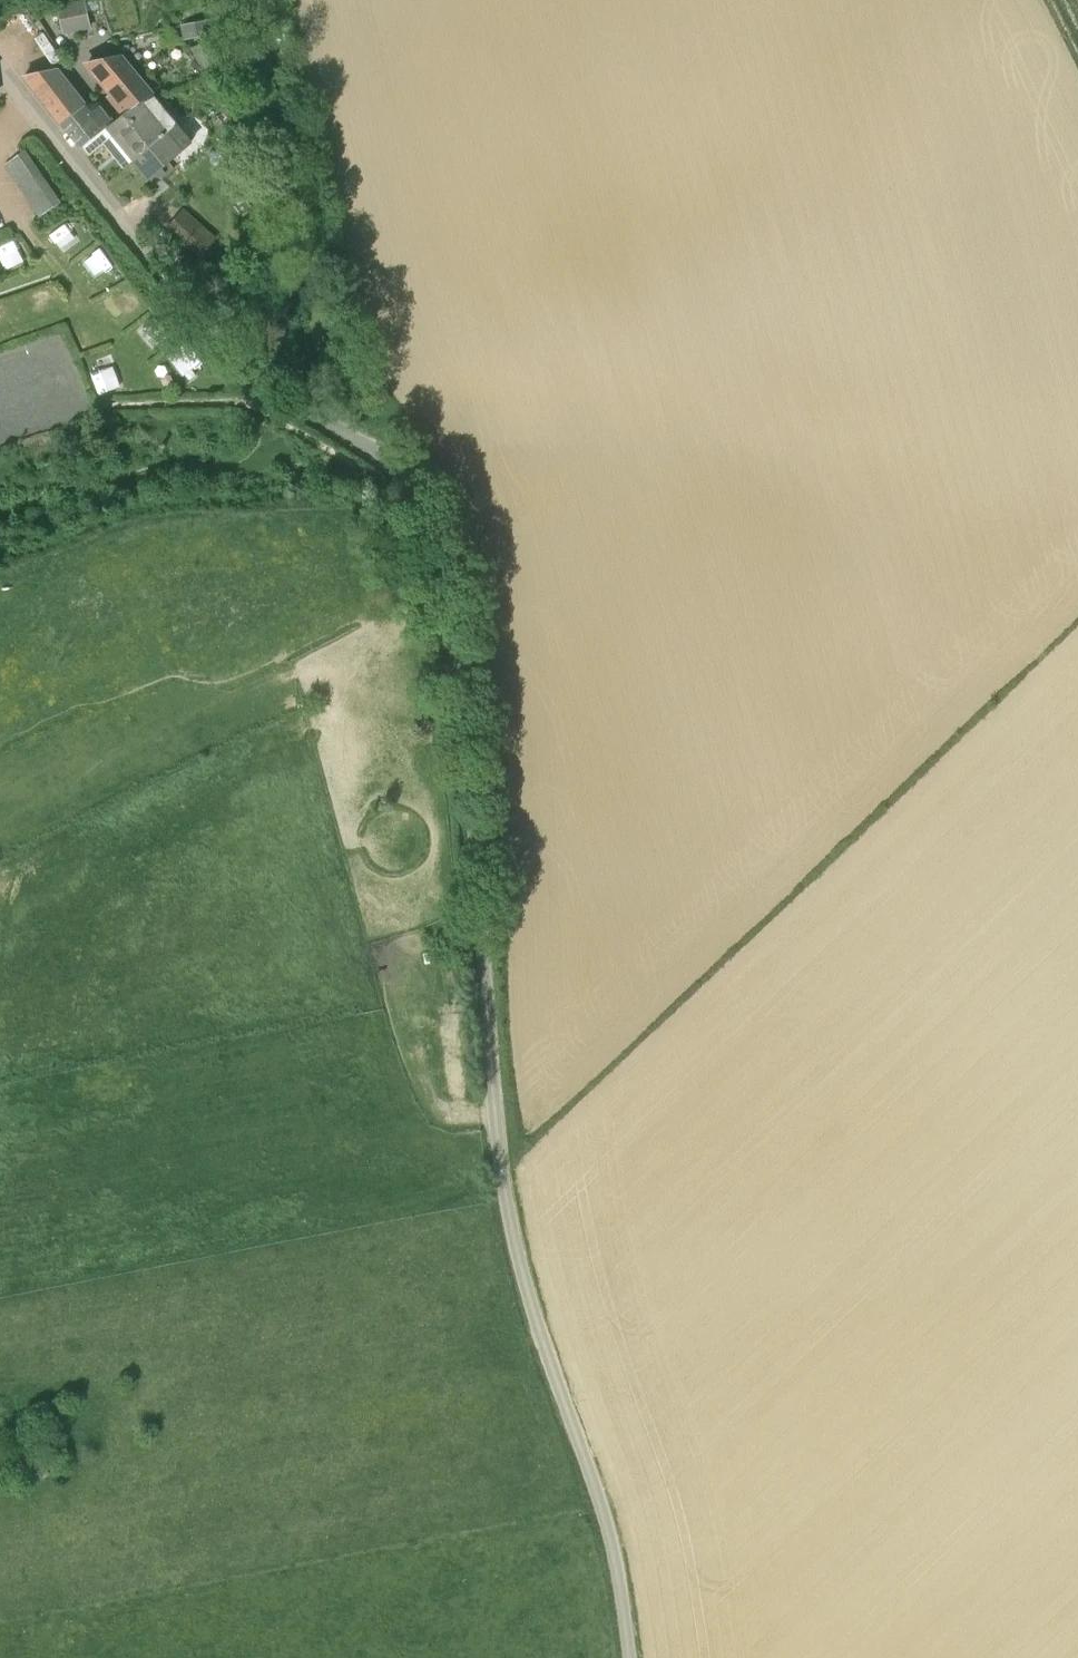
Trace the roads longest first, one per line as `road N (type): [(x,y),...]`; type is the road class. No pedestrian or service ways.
road 1 (unclassified): [(630,1657),(606,1525),(532,1304),(503,1180),(469,765),(429,527),(391,463),(246,367),(0,68)]
road 2 (track): [(94,403),(243,401),(348,461),(388,504),(400,601)]

